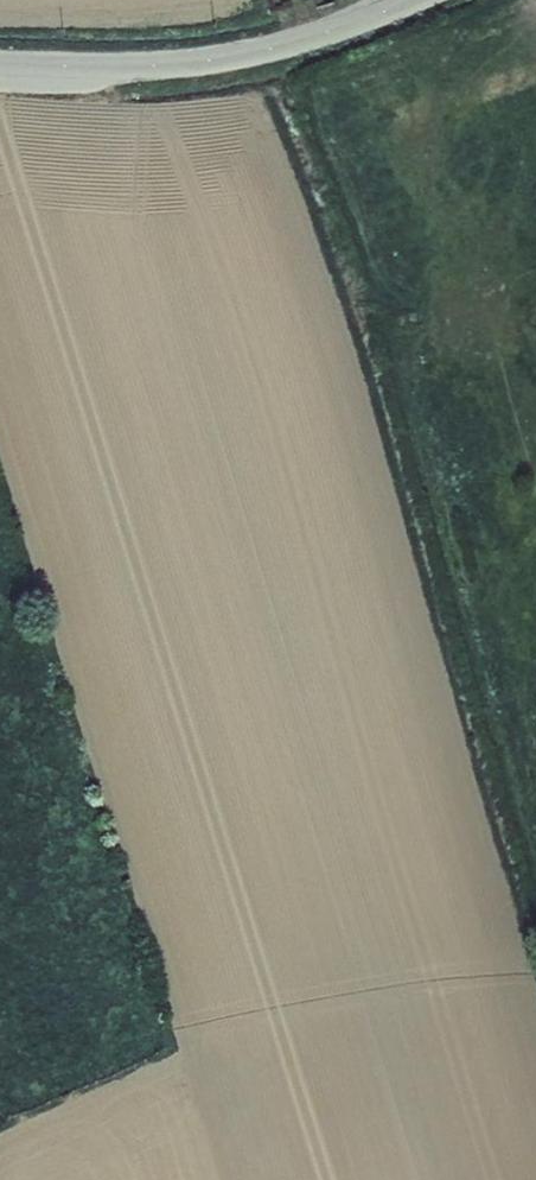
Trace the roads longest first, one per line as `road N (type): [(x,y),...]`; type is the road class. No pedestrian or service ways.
road 1 (tertiary): [(412,0),(333,33),(218,61),(142,68),(0,65)]

